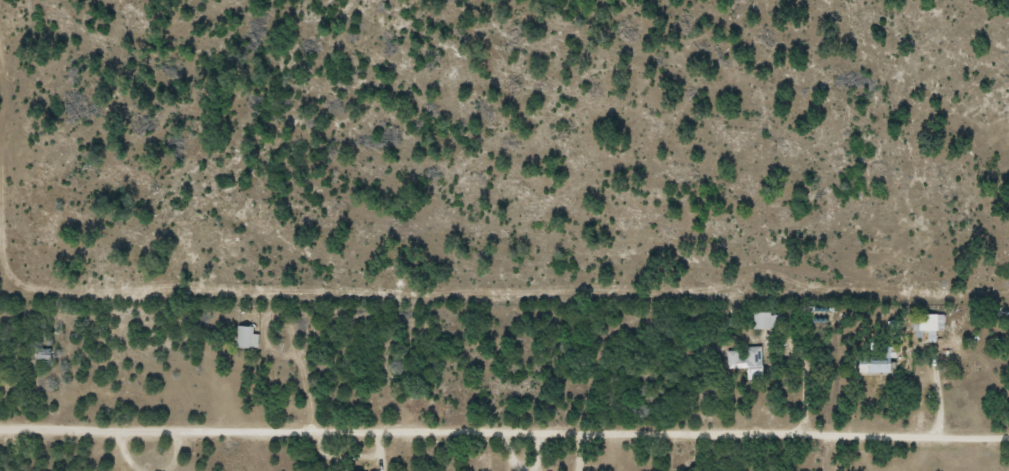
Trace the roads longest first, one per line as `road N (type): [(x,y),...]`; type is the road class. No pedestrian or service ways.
road 1 (residential): [(1008,462),(997,455),(0,423)]

